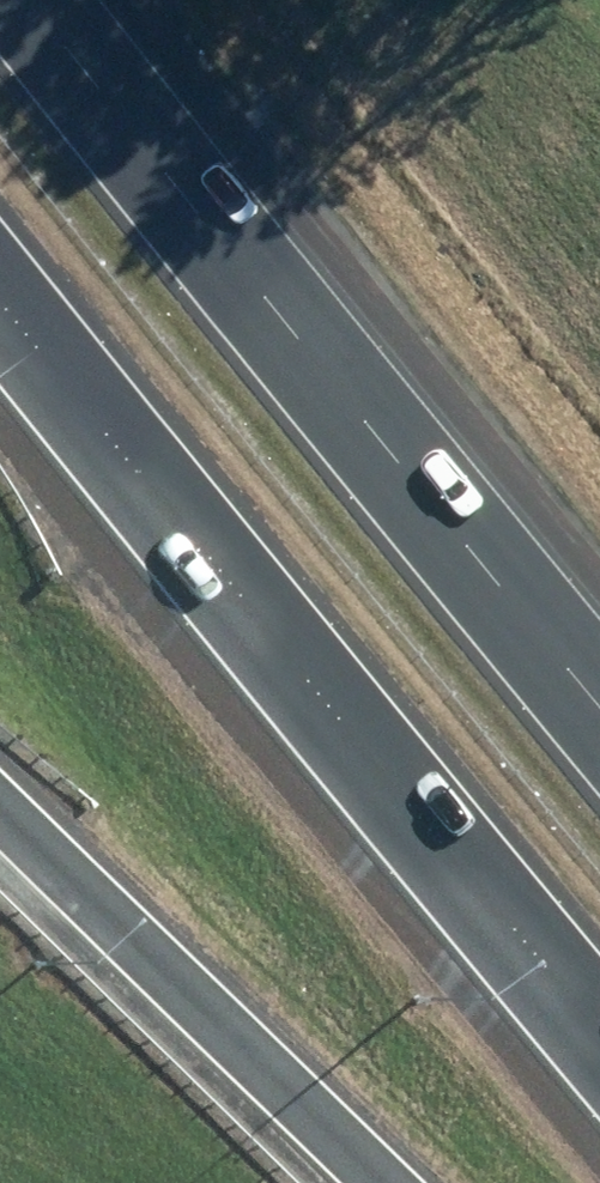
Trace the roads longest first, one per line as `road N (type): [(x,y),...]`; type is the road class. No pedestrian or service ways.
road 1 (motorway): [(599,1029),(0,297)]
road 2 (motorway): [(34,0),(599,703)]
road 3 (motorway): [(379,1182),(0,816)]

